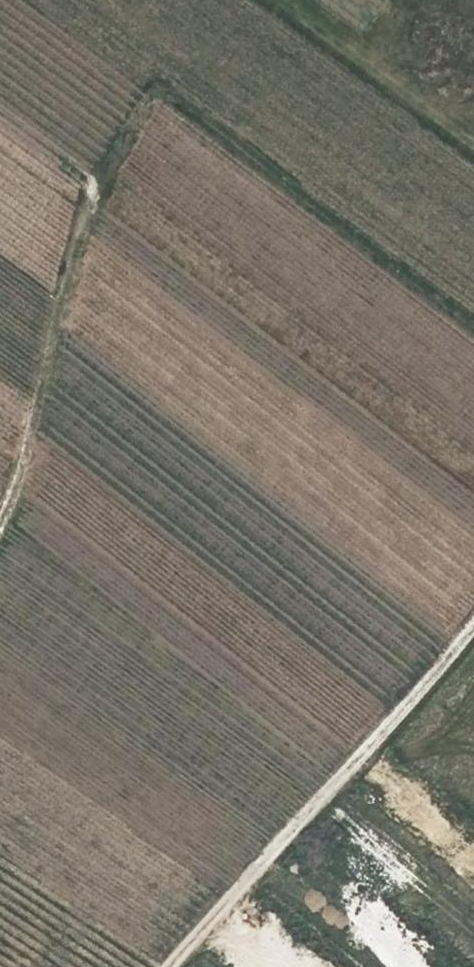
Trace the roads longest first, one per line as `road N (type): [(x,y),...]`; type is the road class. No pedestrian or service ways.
road 1 (track): [(0,112),(99,185),(156,88),(473,329)]
road 2 (track): [(473,614),(170,966)]
road 3 (track): [(99,185),(30,463),(0,540)]

